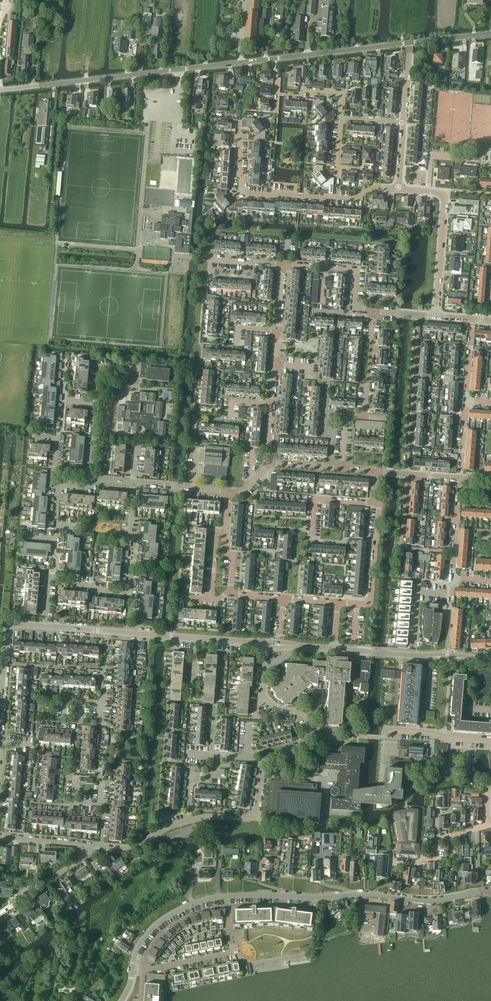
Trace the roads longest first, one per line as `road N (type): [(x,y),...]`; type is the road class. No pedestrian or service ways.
road 1 (tertiary): [(490,892),(424,901),(220,896),(159,922),(138,945),(133,970)]
road 2 (unclassified): [(0,90),(275,59)]
road 3 (residential): [(437,315),(445,197),(400,186)]
road 4 (residential): [(335,198),(244,192),(239,122)]
road 5 (residential): [(405,473),(417,313)]
road 6 (secondary): [(334,649),(490,659)]
road 7 (unclassified): [(275,59),(410,43)]
road 8 (residential): [(337,603),(371,598),(375,501)]
road 9 (residential): [(455,552),(399,548),(405,473)]
road 10 (secondary): [(0,720),(10,627),(45,626)]

